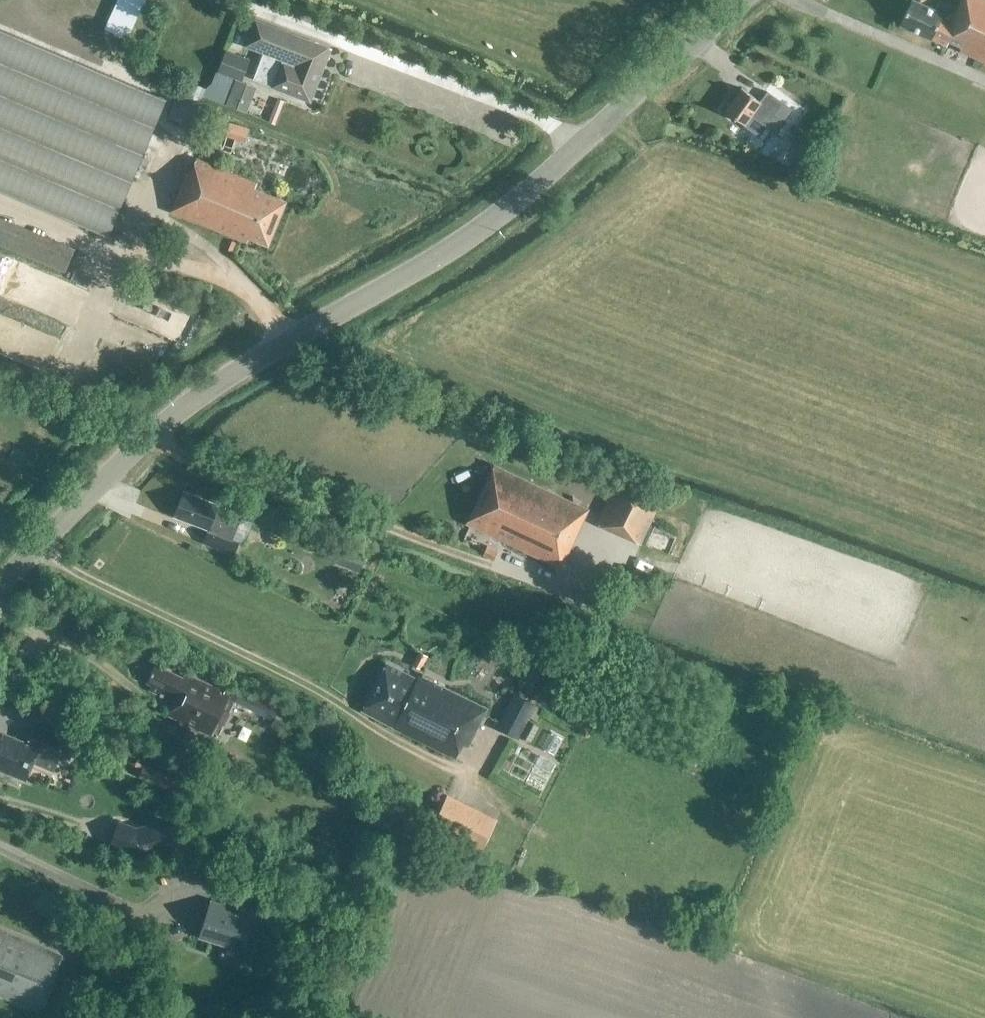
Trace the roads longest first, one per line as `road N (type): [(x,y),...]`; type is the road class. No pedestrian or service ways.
road 1 (tertiary): [(0,585),(154,431),(214,385),(506,210),(741,0)]

